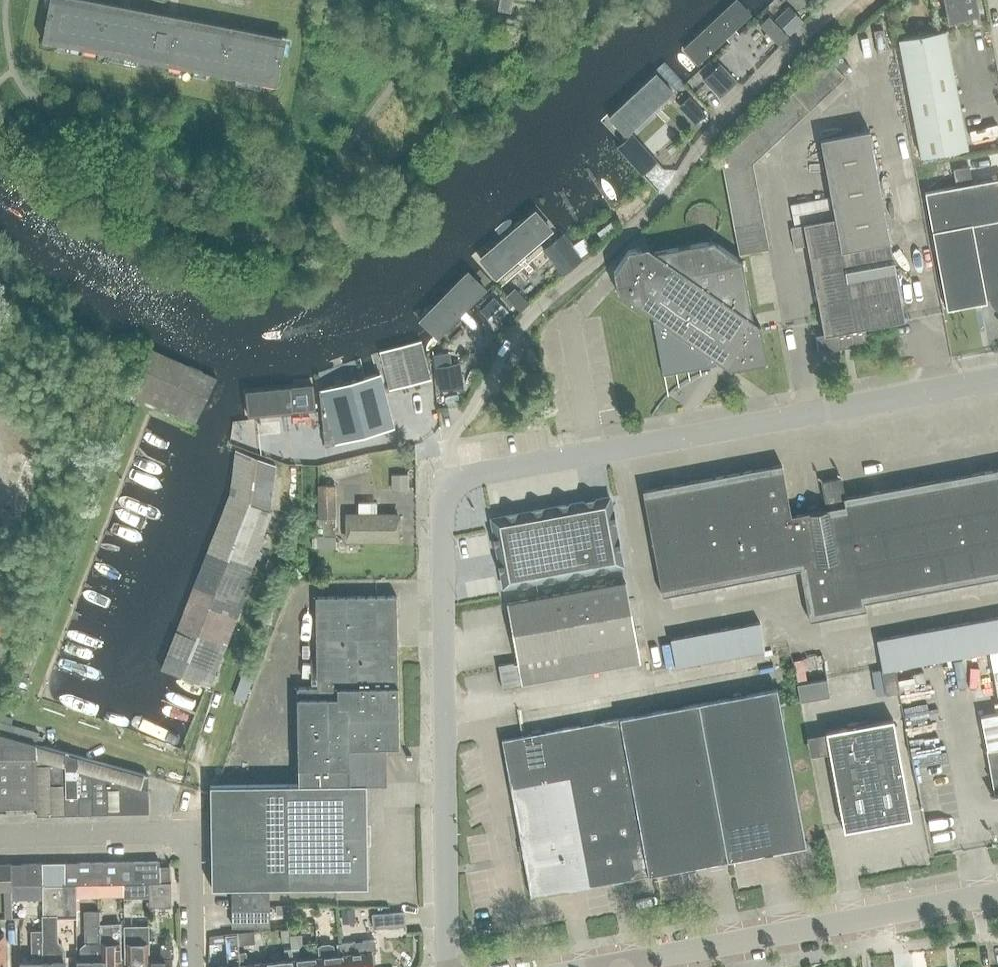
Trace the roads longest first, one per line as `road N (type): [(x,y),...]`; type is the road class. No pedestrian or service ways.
road 1 (unclassified): [(453,480),(452,434),(529,317),(637,226),(715,129),(845,0)]
road 2 (unclassified): [(453,480),(997,378)]
road 3 (unclassified): [(449,966),(442,482),(453,480)]
road 4 (residential): [(997,894),(622,964)]
road 5 (track): [(286,477),(272,566),(206,771)]
road 6 (track): [(206,771),(19,711)]
road 7 (unclassified): [(0,836),(190,831)]
road 8 (unclassified): [(193,966),(190,831)]

